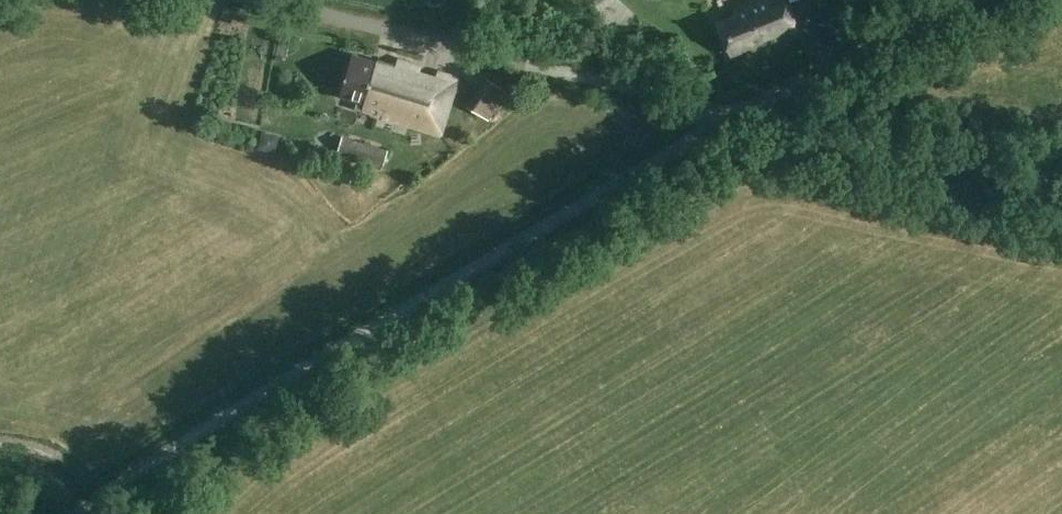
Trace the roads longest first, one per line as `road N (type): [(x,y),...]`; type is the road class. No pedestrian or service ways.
road 1 (unclassified): [(78,513),(267,390),(744,114)]
road 2 (unclassified): [(744,114),(257,0)]
road 3 (track): [(744,114),(1061,186)]
road 4 (unclassified): [(761,105),(965,0)]
road 5 (track): [(0,438),(48,448),(108,490)]

